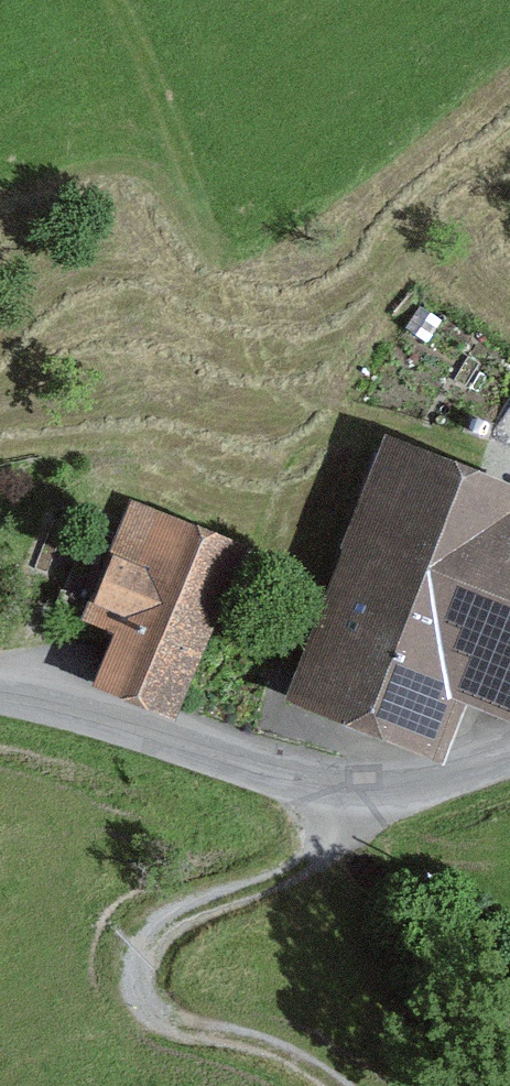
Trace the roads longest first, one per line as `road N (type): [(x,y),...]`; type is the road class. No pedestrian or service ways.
road 1 (track): [(333,1085),(290,1059),(170,1022),(149,1006),(140,982),(144,957),(182,919),(310,860),(389,788)]
road 2 (unclassified): [(509,760),(389,788),(319,785),(0,697)]
road 3 (track): [(0,450),(126,436),(347,436),(509,460)]
road 4 (track): [(111,0),(191,168),(261,436)]

